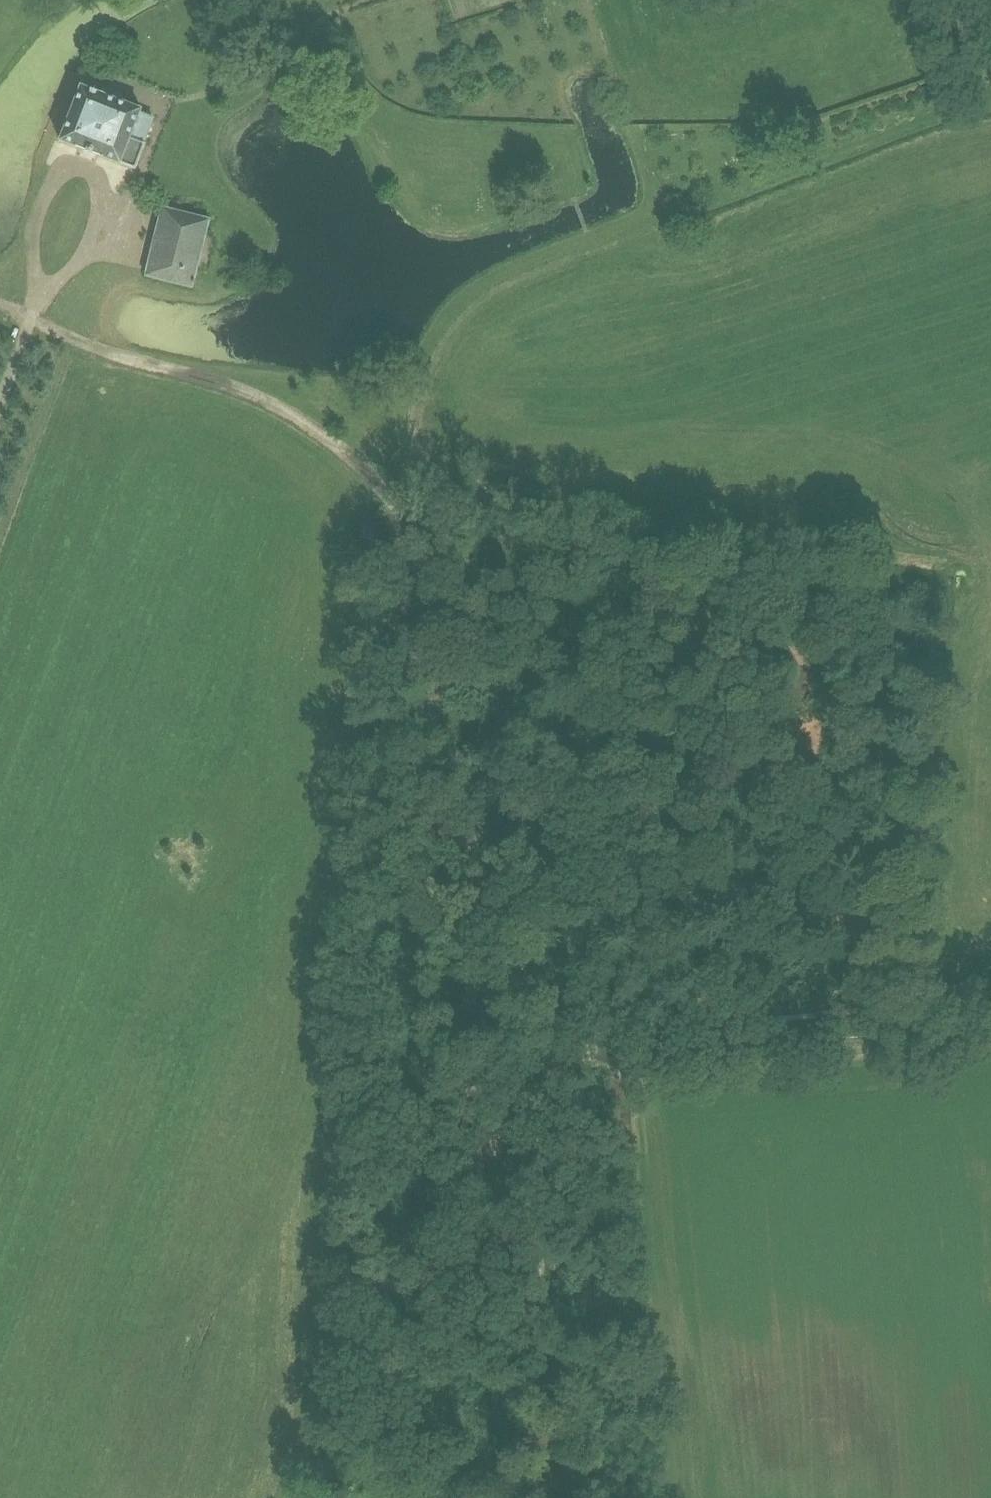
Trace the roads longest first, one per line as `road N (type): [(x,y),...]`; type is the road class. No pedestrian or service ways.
road 1 (track): [(29,319),(130,359),(252,393),(366,468),(409,553),(449,686),(562,982),(562,1007),(597,1051),(990,1021)]

